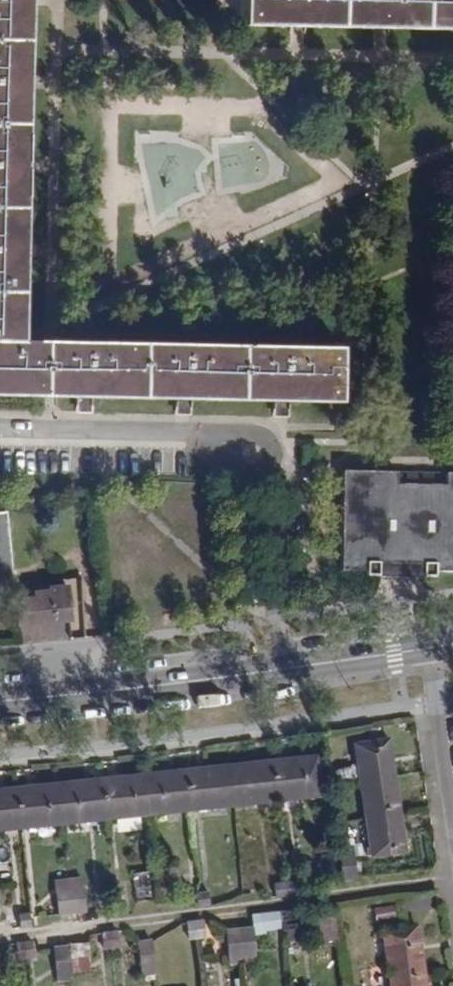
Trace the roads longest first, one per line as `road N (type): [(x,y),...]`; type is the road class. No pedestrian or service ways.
road 1 (residential): [(0,699),(424,650)]
road 2 (residential): [(424,650),(452,833)]

